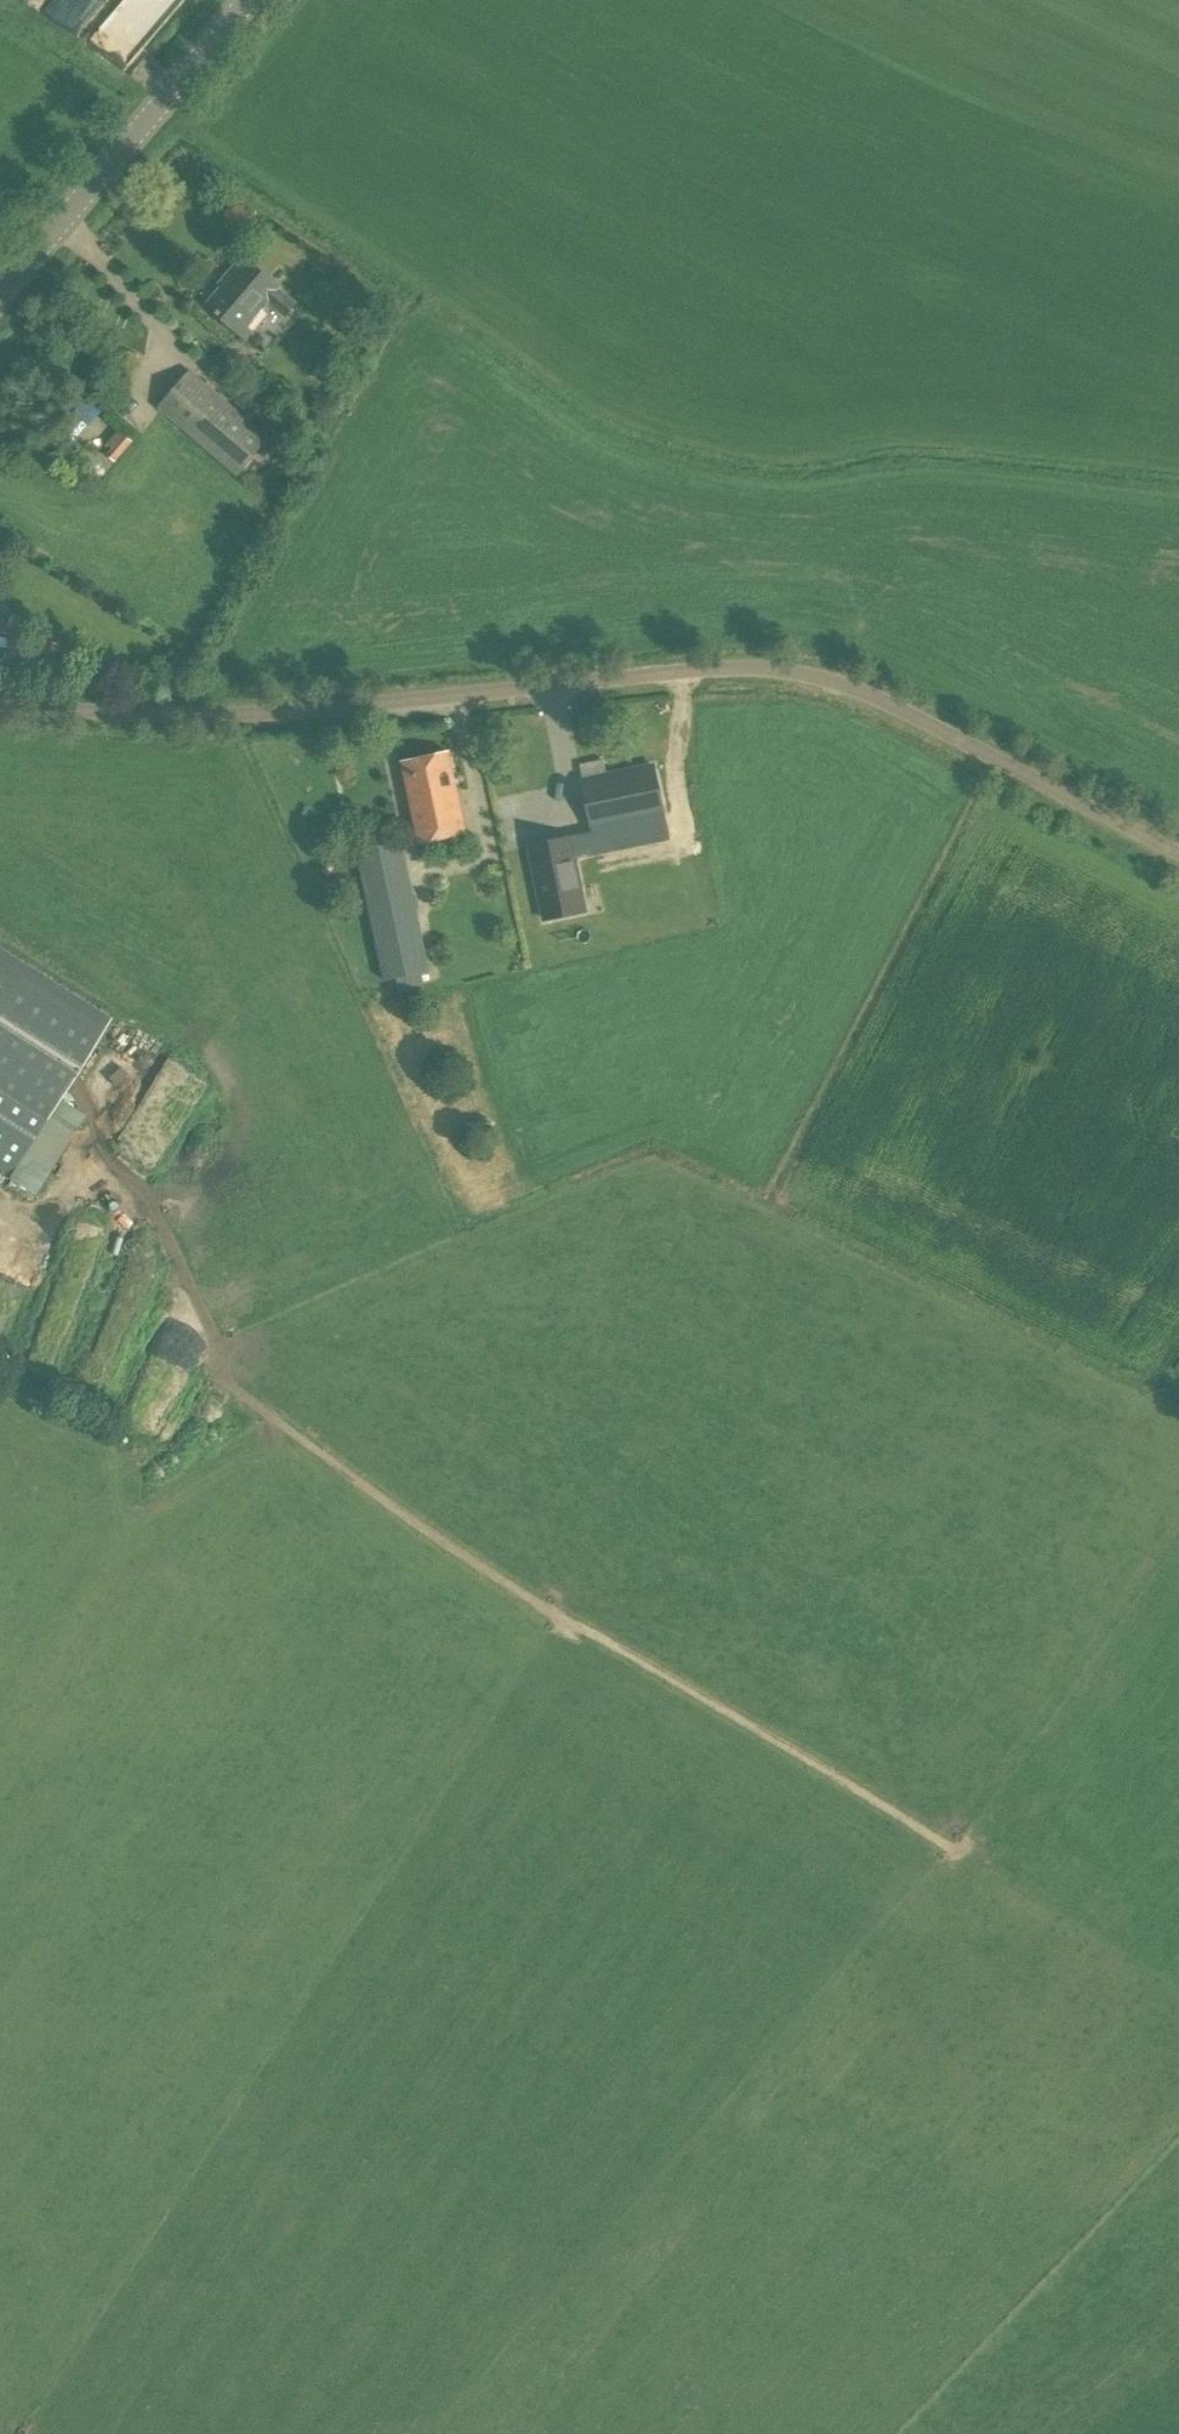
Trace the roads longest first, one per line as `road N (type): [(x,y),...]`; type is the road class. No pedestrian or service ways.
road 1 (unclassified): [(1178,854),(882,700),(808,674),(727,669),(164,710),(0,692)]
road 2 (tertiary): [(0,296),(243,0)]

